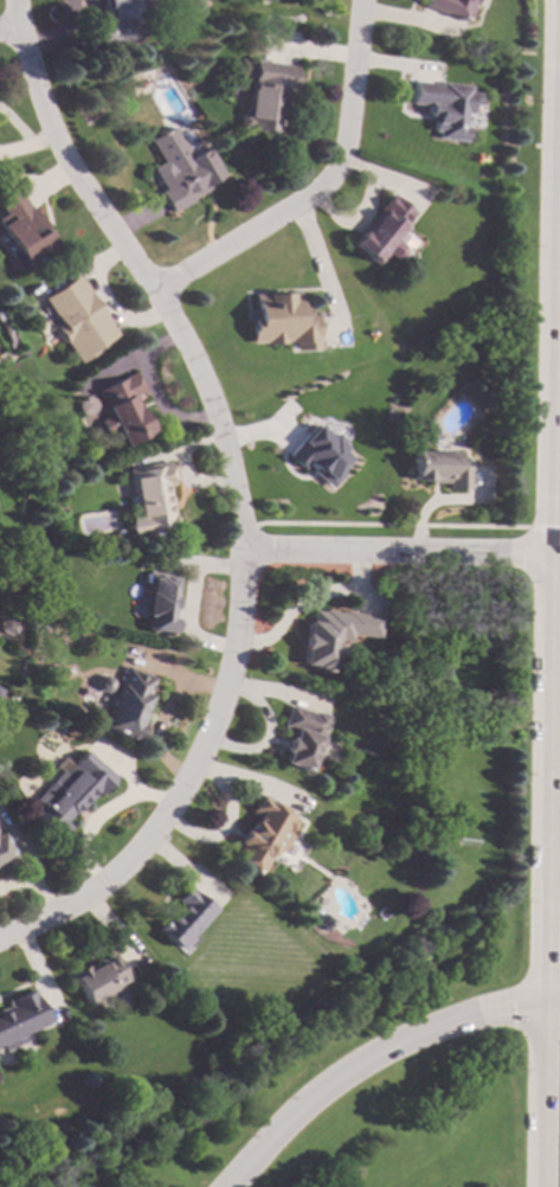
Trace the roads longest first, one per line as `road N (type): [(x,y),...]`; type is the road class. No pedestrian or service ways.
road 1 (secondary): [(554,0),(540,1186)]
road 2 (residential): [(17,30),(45,128),(155,287),(193,365),(239,503),(240,556)]
road 3 (residential): [(0,926),(84,880),(160,825),(188,782),(221,730),(240,556)]
road 4 (residential): [(227,1186),(303,1103),(363,1059),(559,989)]
road 5 (residential): [(155,287),(317,190),(340,140),(359,0)]
road 6 (residential): [(559,556),(240,556)]

